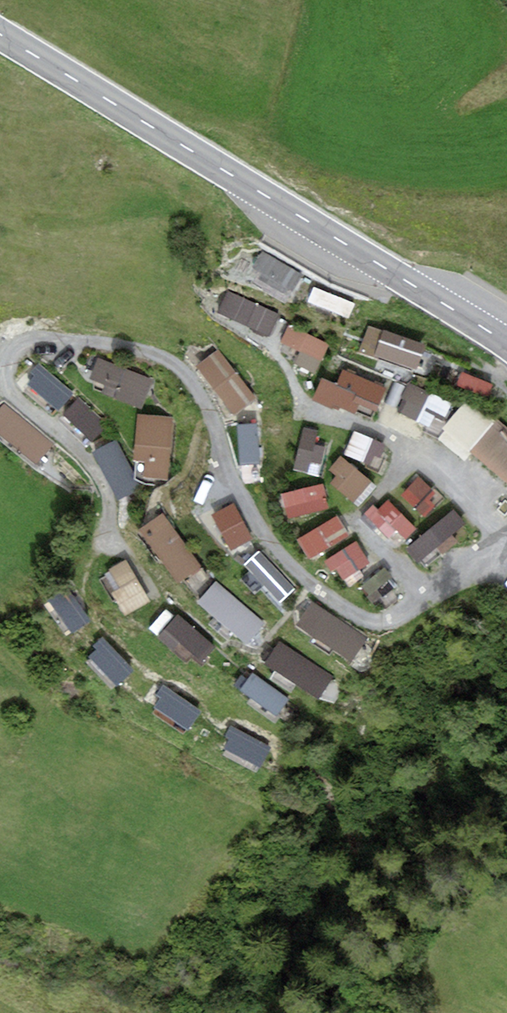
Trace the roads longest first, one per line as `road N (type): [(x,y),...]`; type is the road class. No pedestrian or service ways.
road 1 (primary): [(0,34),(506,347)]

